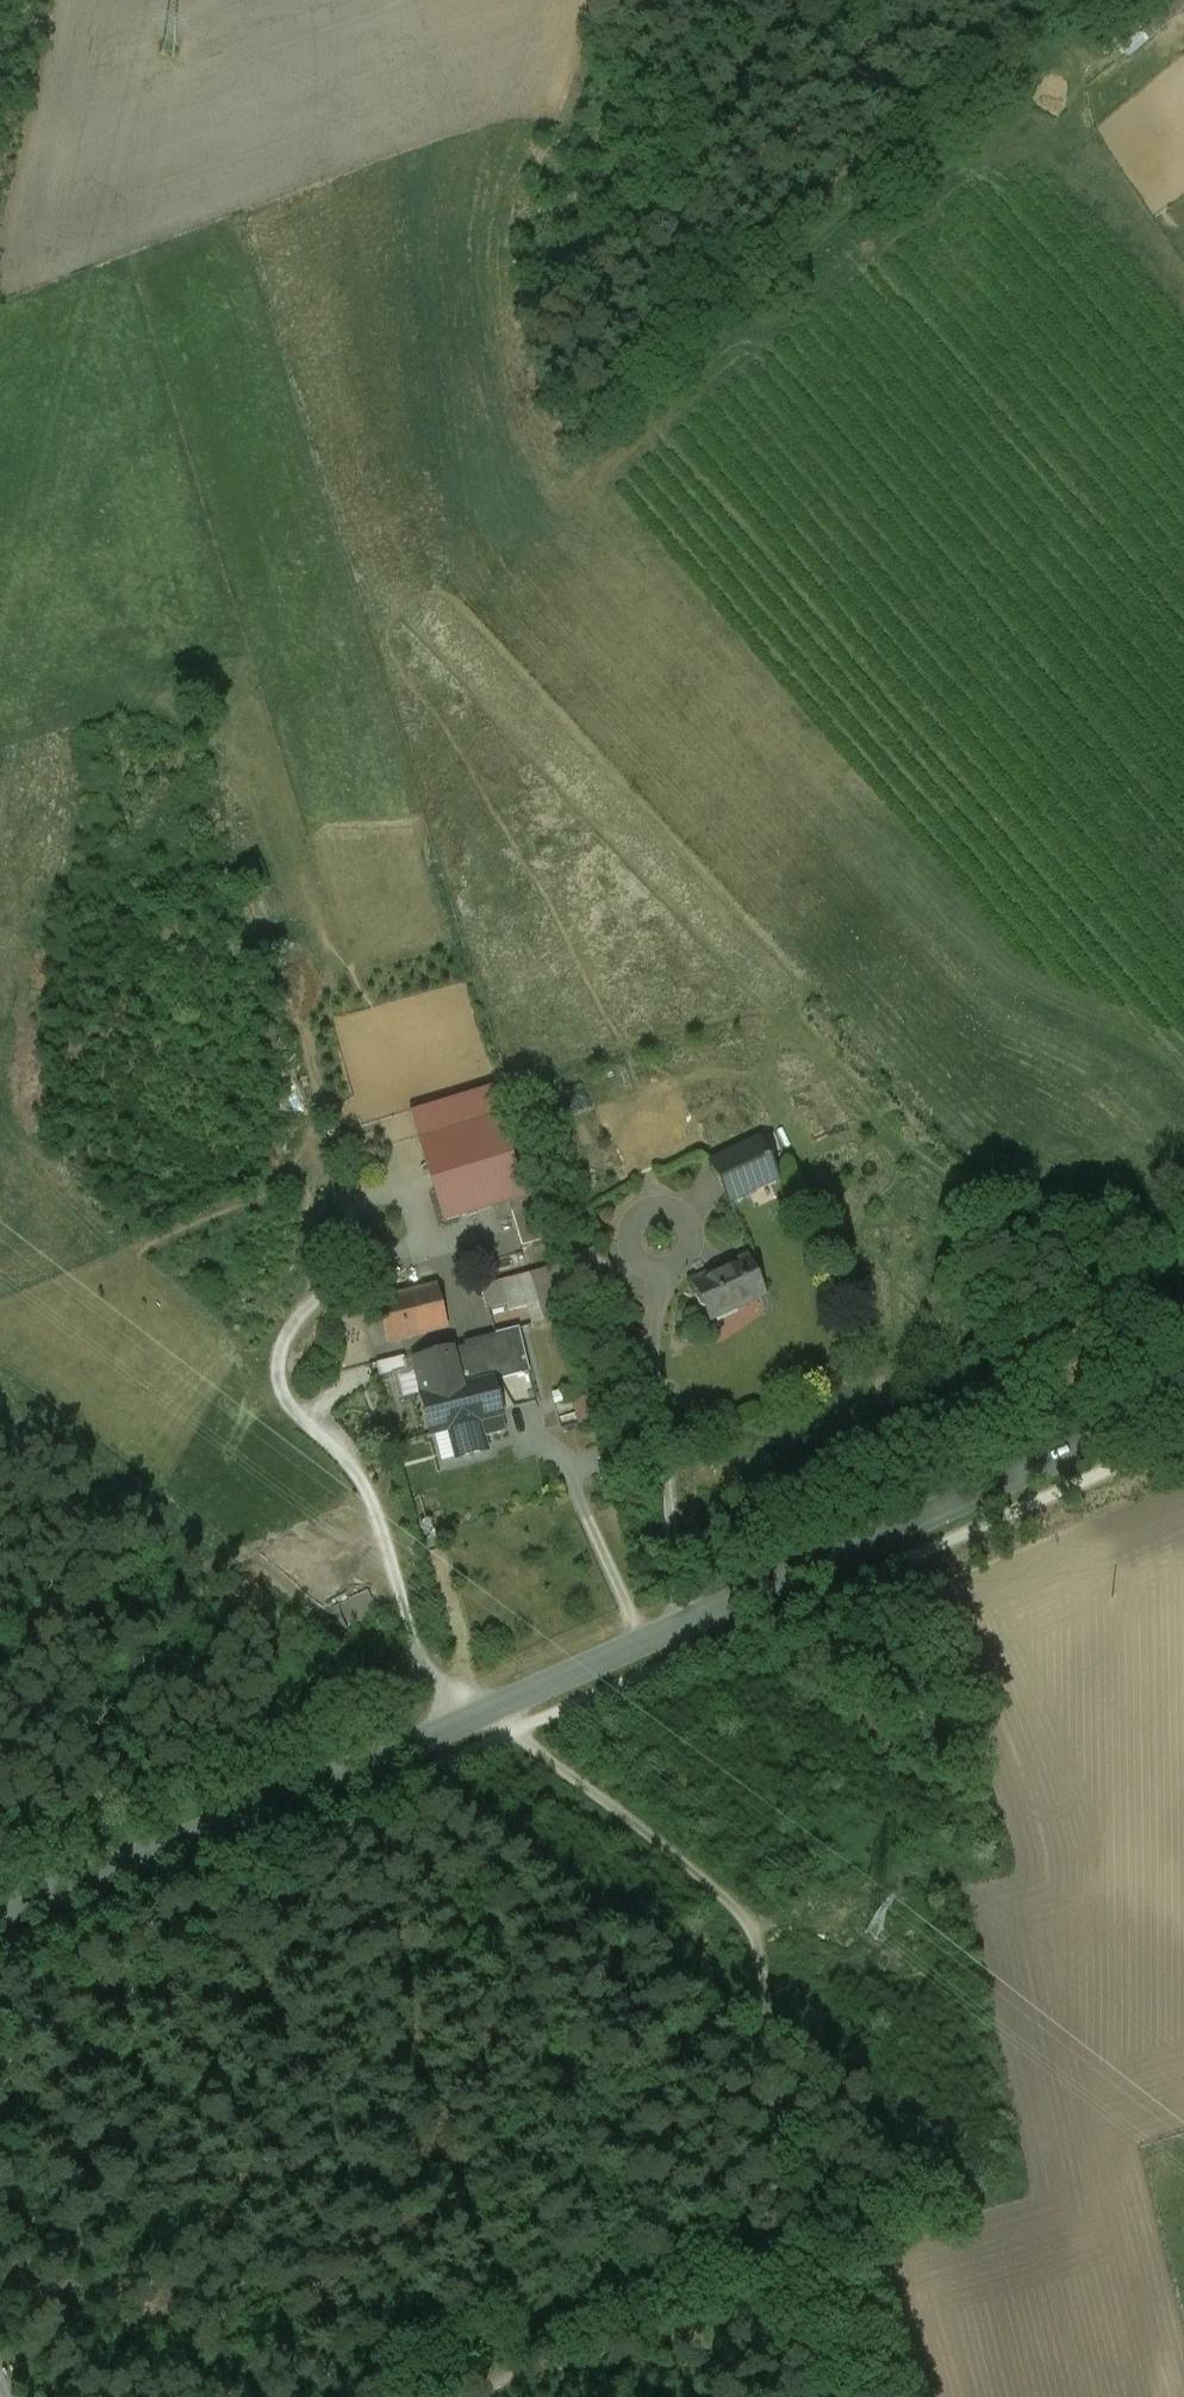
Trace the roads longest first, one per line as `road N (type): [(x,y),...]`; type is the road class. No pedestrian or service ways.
road 1 (tertiary): [(1183,1405),(0,1916)]

